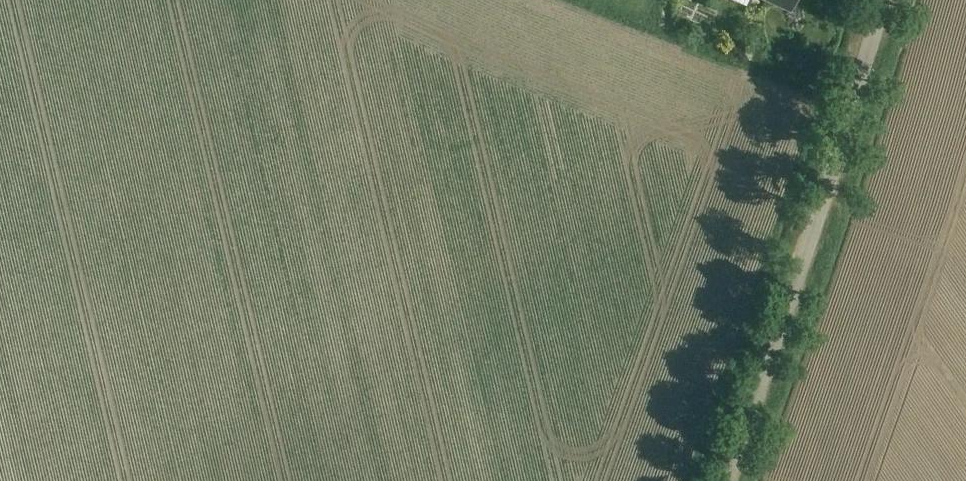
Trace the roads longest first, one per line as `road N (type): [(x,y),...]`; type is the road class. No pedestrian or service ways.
road 1 (unclassified): [(724,480),(882,0)]

